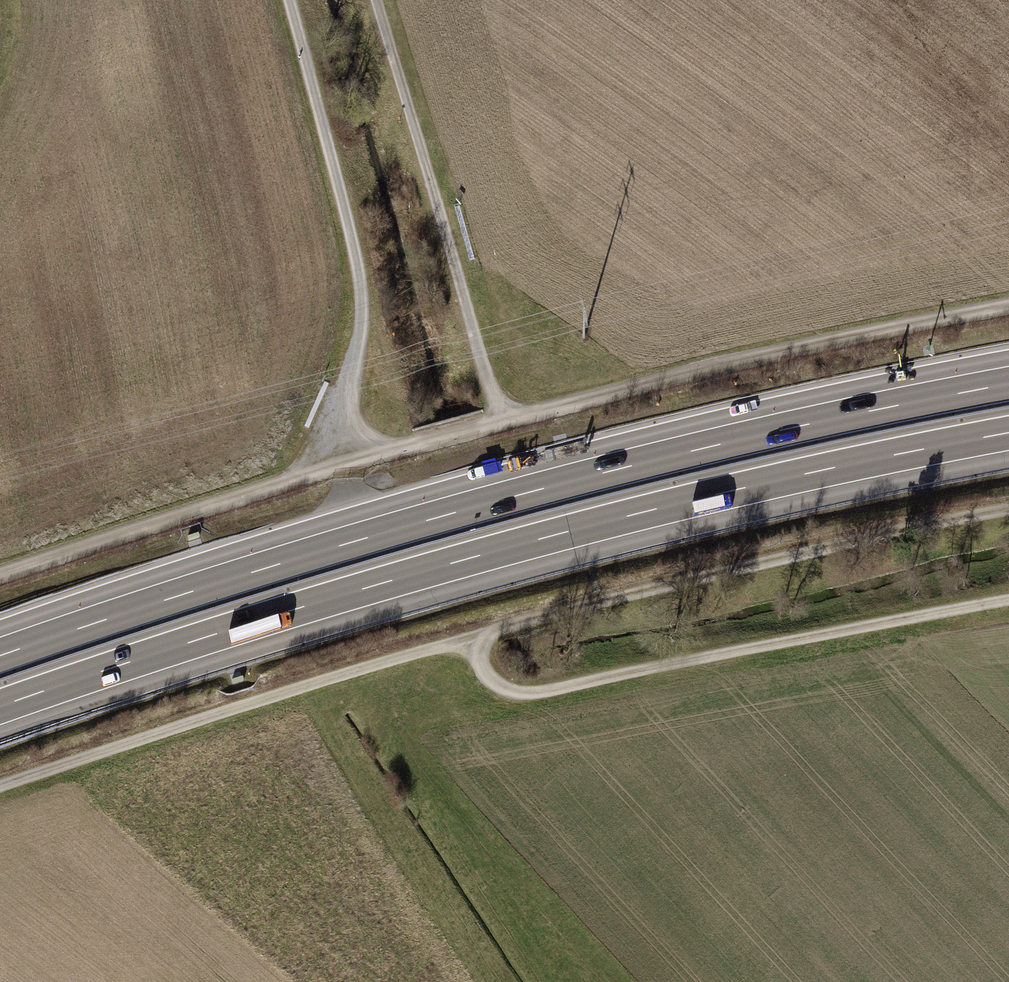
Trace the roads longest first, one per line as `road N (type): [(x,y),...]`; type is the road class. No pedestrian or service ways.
road 1 (track): [(0,791),(454,642),(760,563),(1008,511)]
road 2 (motorway): [(1008,384),(632,465),(371,537),(0,656)]
road 3 (track): [(0,578),(501,423),(724,365),(1008,306)]
road 4 (motorway): [(0,706),(548,537),(1008,434)]
road 5 (track): [(454,642),(498,685),(525,693),(1008,601)]
road 6 (track): [(350,465),(363,323),(358,267),(291,0)]
road 7 (track): [(501,423),(378,0)]

